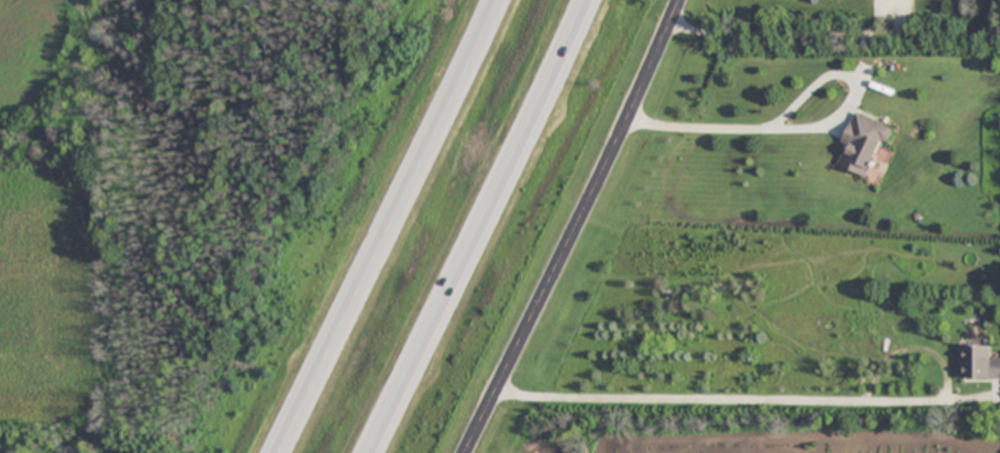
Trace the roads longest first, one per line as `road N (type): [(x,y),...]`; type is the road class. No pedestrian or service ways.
road 1 (motorway): [(373,452),(593,0)]
road 2 (motorway): [(495,0),(277,452)]
road 3 (residential): [(464,452),(677,0)]

